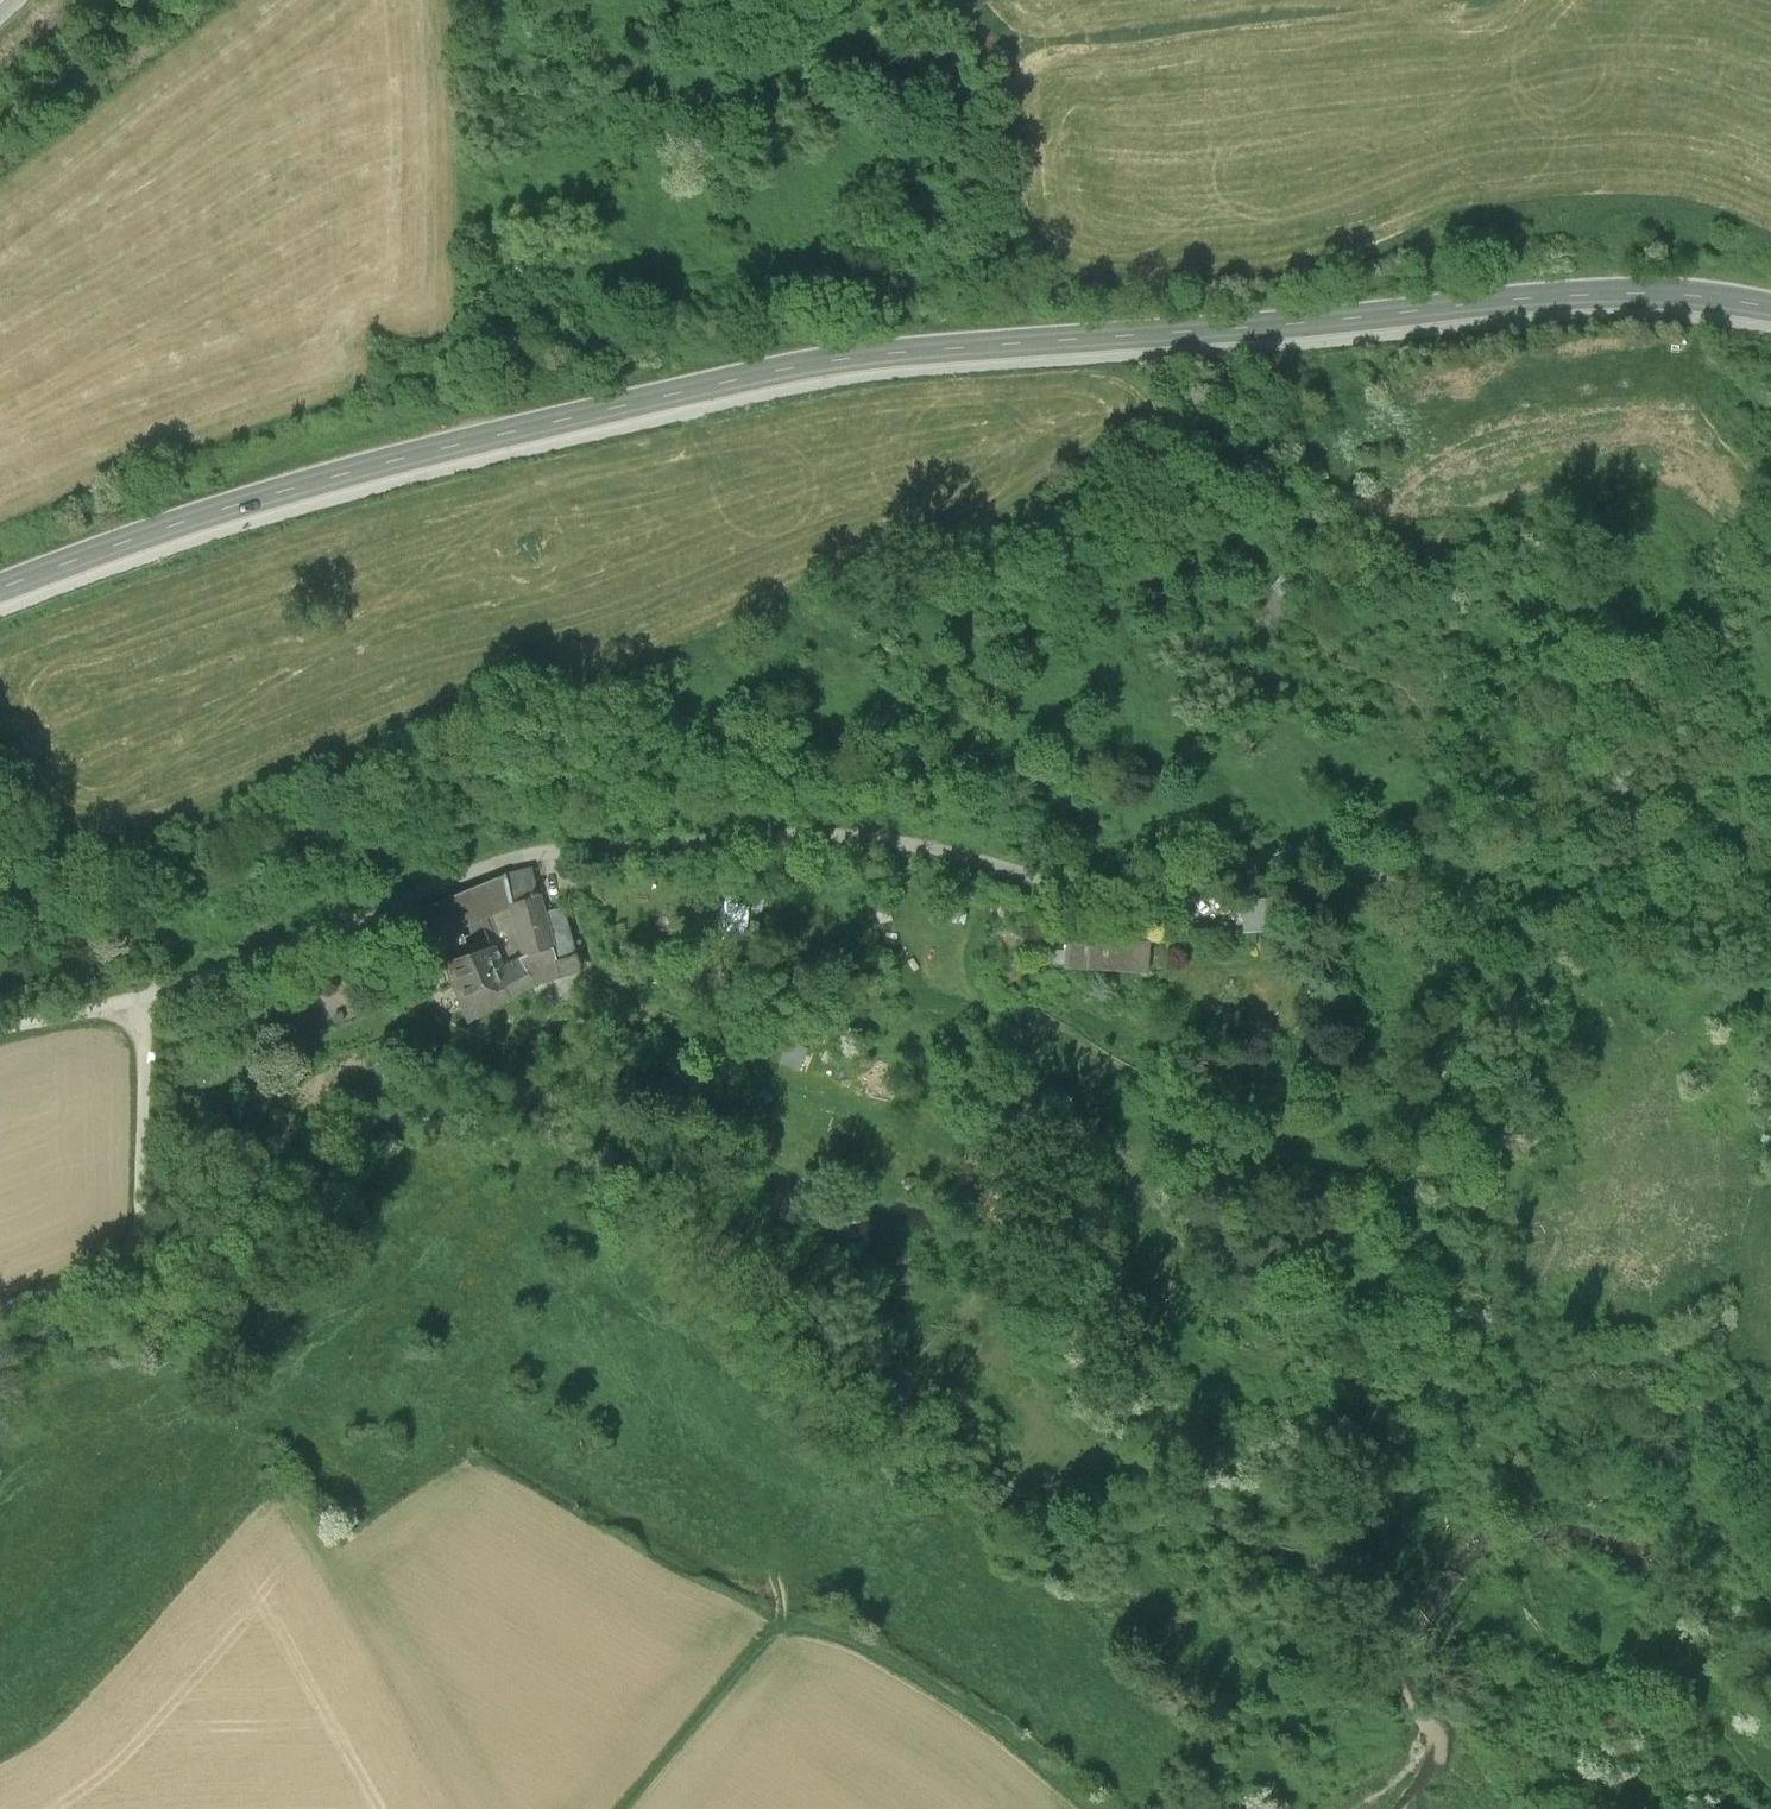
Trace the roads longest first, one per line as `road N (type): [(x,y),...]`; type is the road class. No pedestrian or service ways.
road 1 (residential): [(1770,938),(1533,924),(1302,852),(1154,868),(814,836),(625,842),(513,860),(139,999),(0,1027)]
road 2 (secondary): [(0,589),(168,527),(374,465),(807,365),(1580,296),(1711,298),(1770,309)]
road 3 (track): [(630,1808),(774,1632),(797,1628),(879,1653),(1111,1808)]
road 4 (track): [(0,1313),(130,1255),(142,1232),(139,999)]

